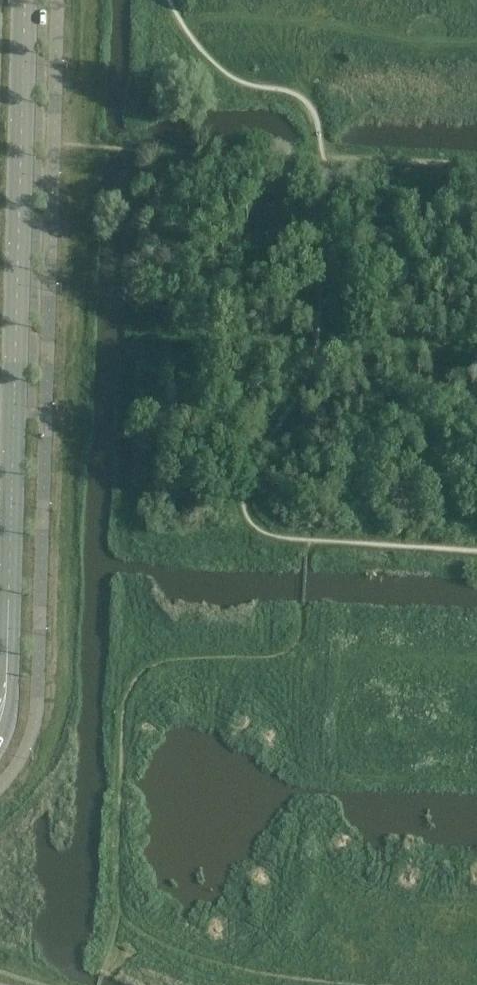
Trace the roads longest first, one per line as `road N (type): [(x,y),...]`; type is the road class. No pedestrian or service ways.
road 1 (unclassified): [(5,697),(26,0)]

